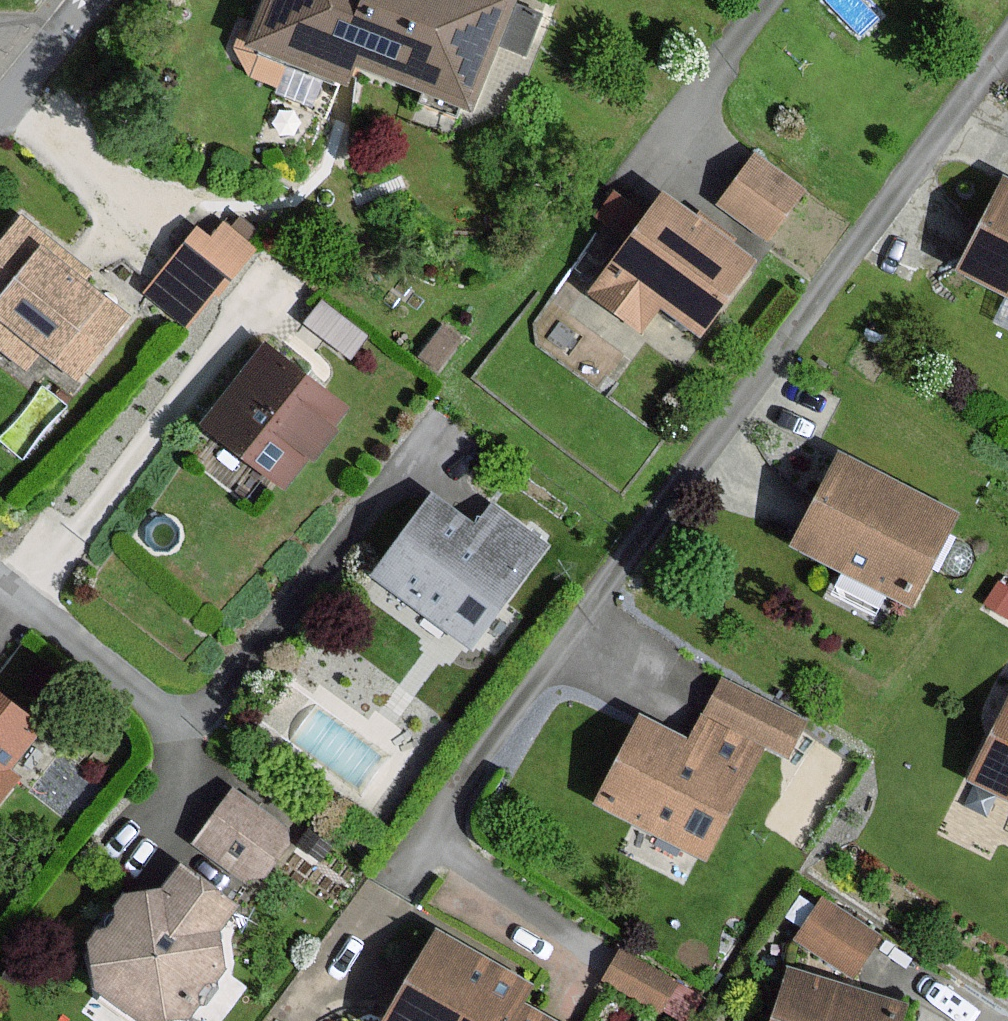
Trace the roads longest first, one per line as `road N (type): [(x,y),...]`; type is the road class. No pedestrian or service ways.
road 1 (residential): [(0,110),(88,0)]

